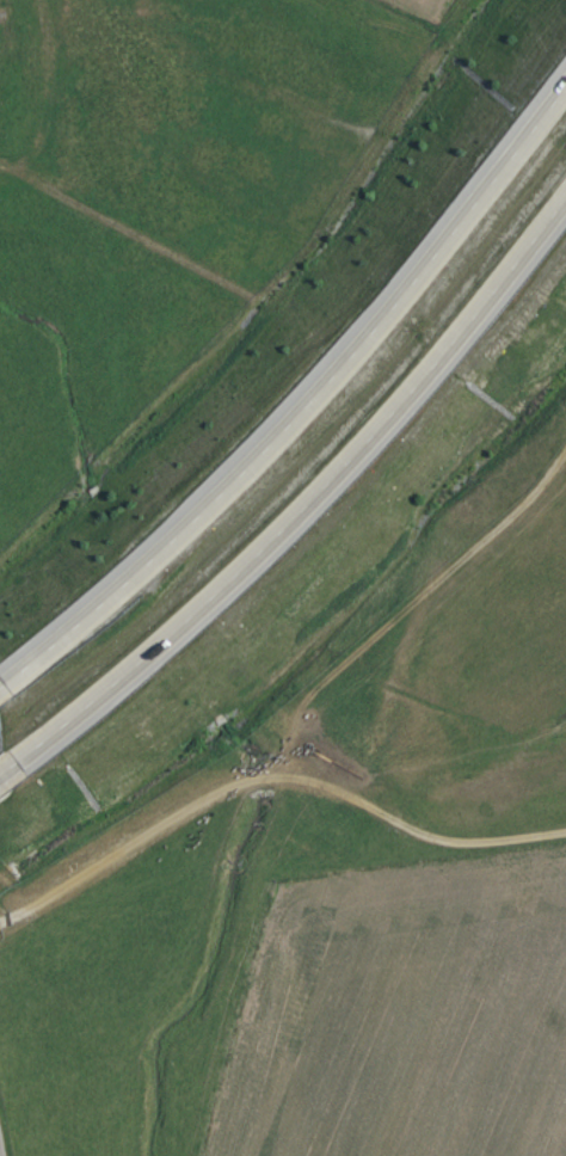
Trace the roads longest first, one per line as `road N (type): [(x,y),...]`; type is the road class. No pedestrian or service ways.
road 1 (trunk): [(565,122),(256,485),(25,684)]
road 2 (trunk): [(42,765),(215,622),(340,499),(565,234)]

